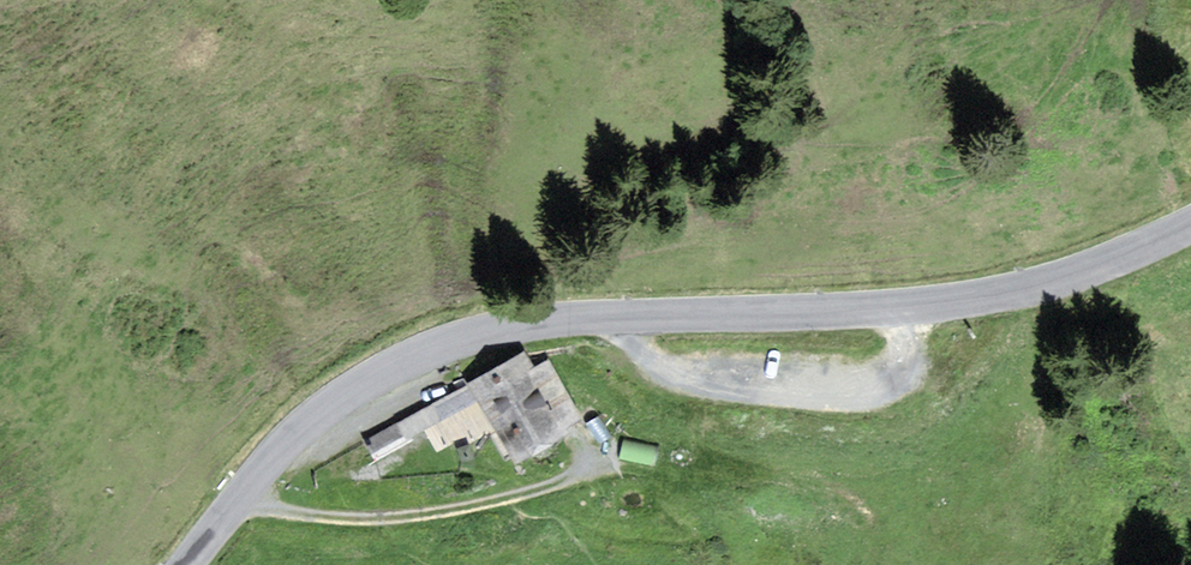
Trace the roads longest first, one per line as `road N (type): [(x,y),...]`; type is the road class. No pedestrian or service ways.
road 1 (tertiary): [(1190,225),(1100,266),(963,299),(571,320),(466,339),(395,368),(317,419),(187,564)]
road 2 (track): [(912,306),(902,370),(852,390),(733,385),(679,374),(639,348),(625,317)]
road 3 (track): [(600,460),(535,494),(398,523),(292,514),(241,499)]

